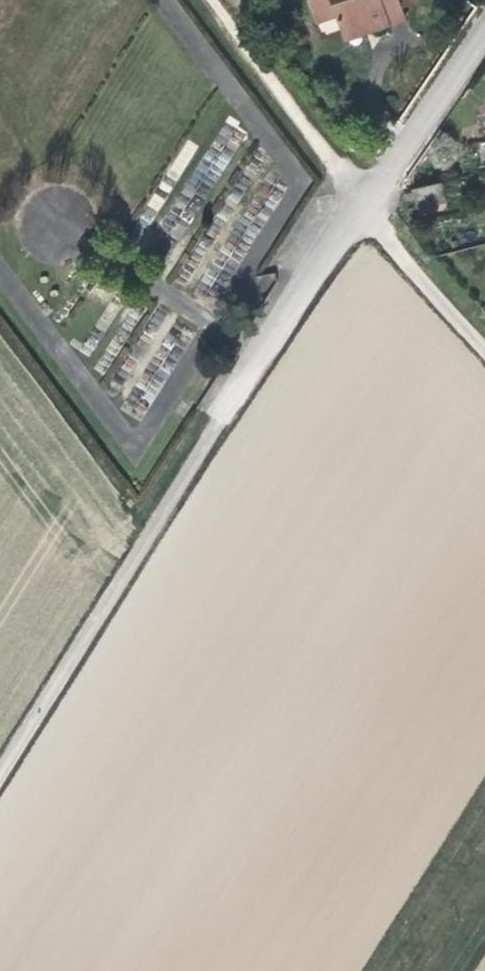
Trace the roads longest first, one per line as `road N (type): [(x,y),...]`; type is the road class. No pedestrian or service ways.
road 1 (residential): [(484,25),(226,410)]
road 2 (track): [(484,351),(357,209),(205,0)]
road 3 (track): [(0,771),(226,410)]

